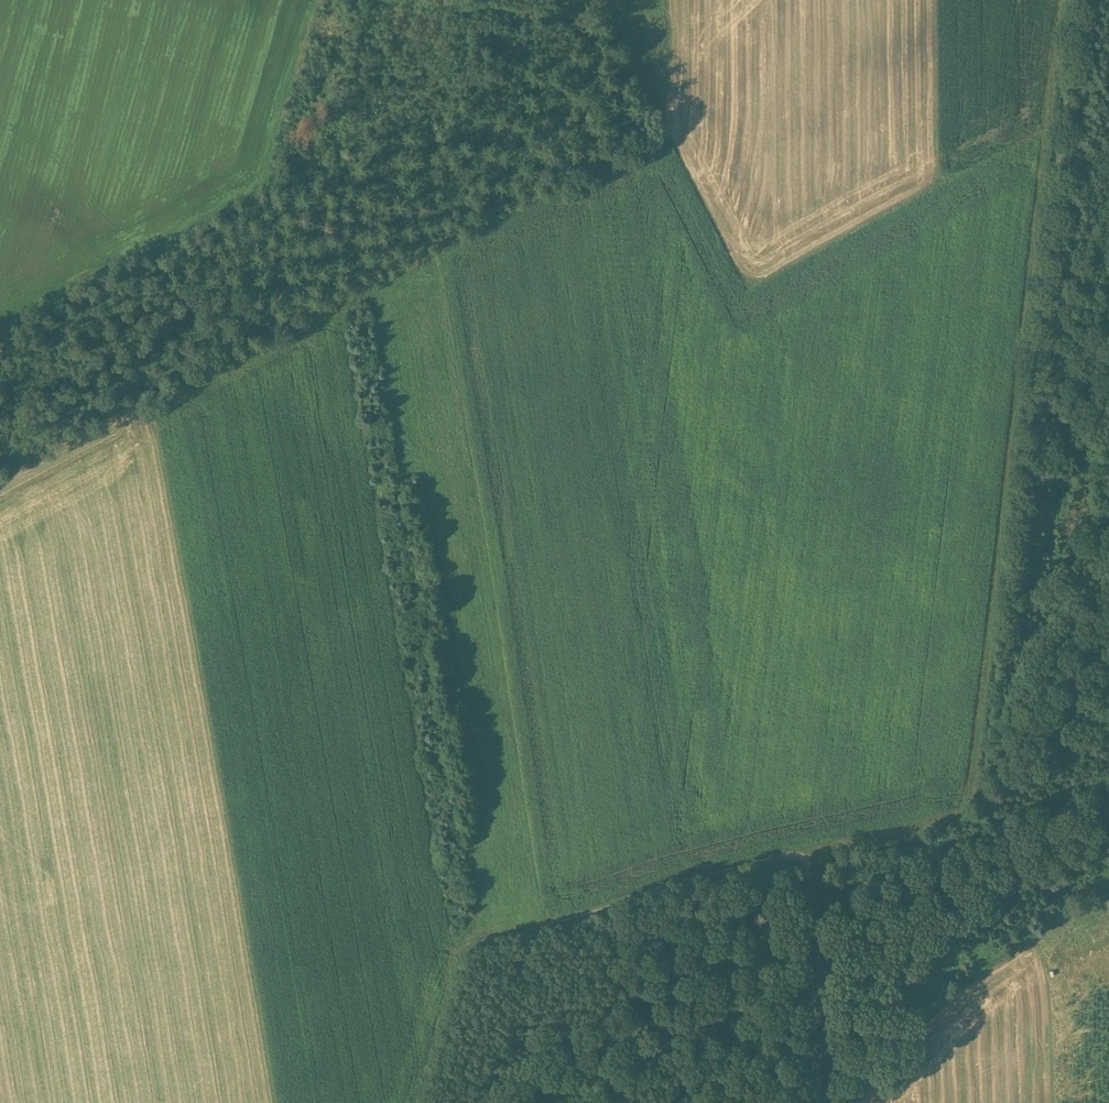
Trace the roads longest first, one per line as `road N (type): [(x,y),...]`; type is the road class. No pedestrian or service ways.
road 1 (track): [(1064,0),(970,796),(946,820),(820,854),(809,875)]
road 2 (track): [(816,1102),(809,875)]

